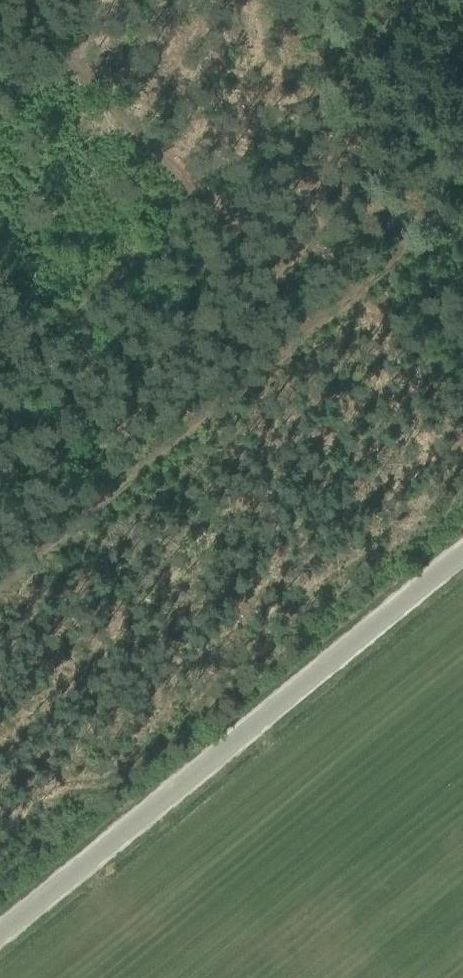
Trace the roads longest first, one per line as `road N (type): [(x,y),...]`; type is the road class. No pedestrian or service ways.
road 1 (track): [(462,169),(410,224),(400,258),(0,596)]
road 2 (unclassified): [(0,933),(462,552)]
road 3 (track): [(14,0),(323,327)]

